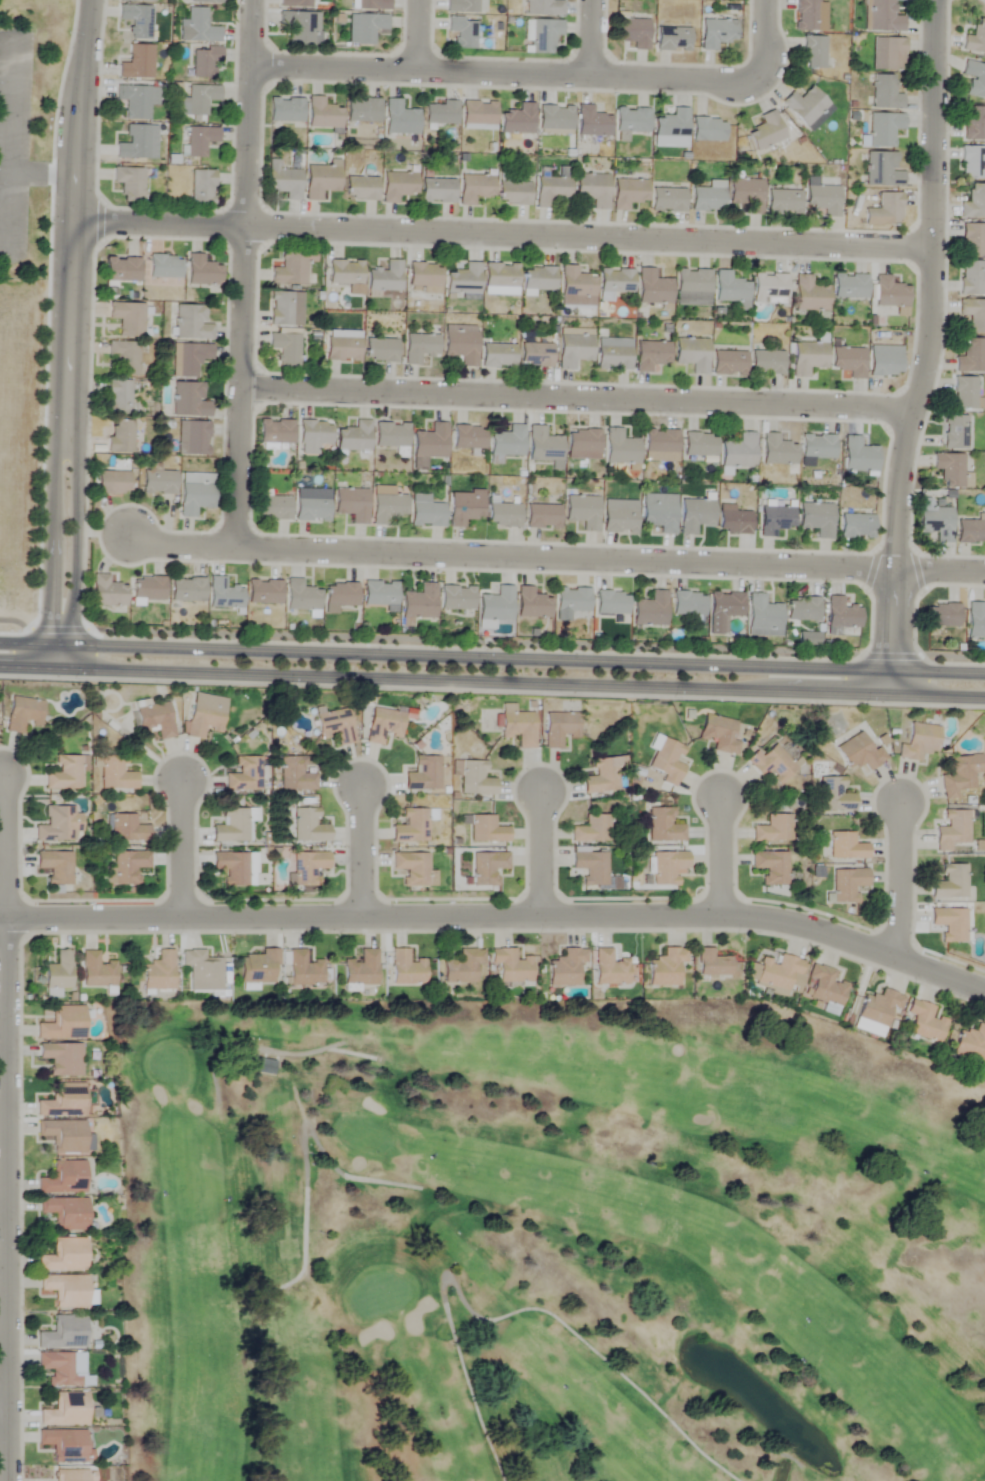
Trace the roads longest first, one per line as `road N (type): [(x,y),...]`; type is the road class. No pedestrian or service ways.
road 1 (residential): [(0,917),(745,917),(820,932),(984,990)]
road 2 (tertiary): [(984,672),(0,639)]
road 3 (tertiary): [(0,664),(984,695)]
road 4 (residential): [(75,221),(933,249)]
road 5 (residential): [(131,535),(163,546),(984,573)]
road 6 (residential): [(936,0),(930,343),(898,497),(891,692)]
road 7 (residential): [(241,387),(915,409)]
road 8 (residential): [(9,1480),(7,917)]
road 9 (residential): [(236,548),(253,0)]
road 10 (residential): [(251,65),(699,78),(733,88),(756,80)]
road 11 (residential): [(65,434),(77,119),(90,0)]
road 12 (residential): [(65,434),(54,458),(49,666)]
road 13 (residential): [(70,666),(72,459),(65,434)]
road 14 (residential): [(901,802),(901,961)]
road 15 (residential): [(5,773),(7,917)]
road 16 (residential): [(182,778),(183,916)]
road 17 (residential): [(361,784),(362,918)]
road 18 (residential): [(541,791),(541,918)]
road 19 (residential): [(716,792),(717,917)]

